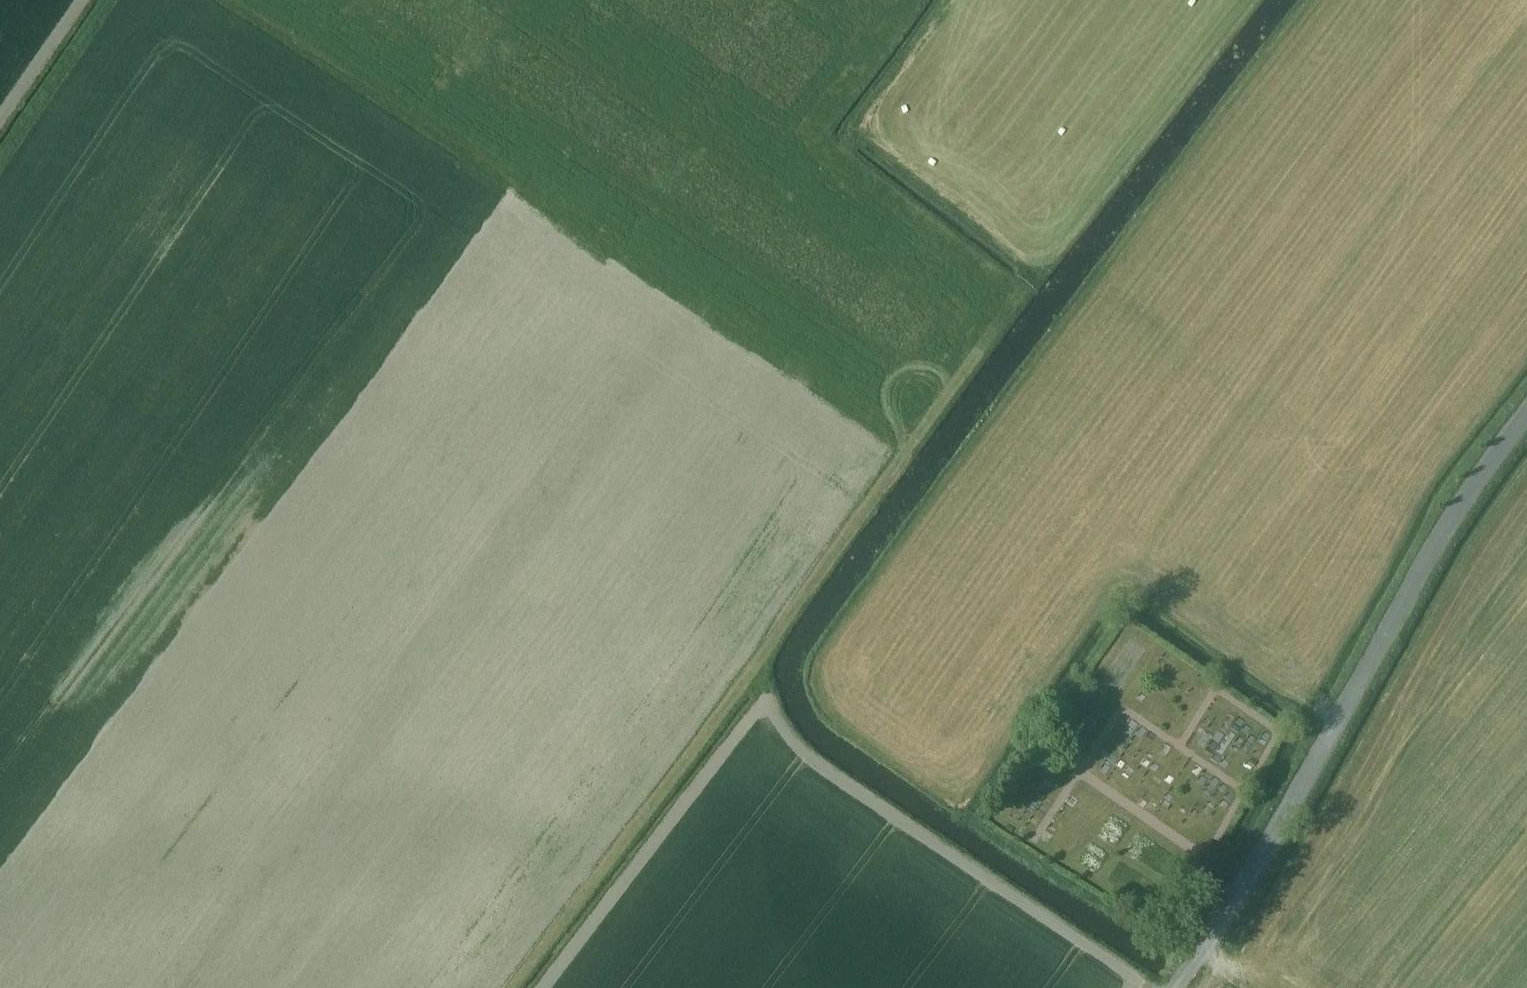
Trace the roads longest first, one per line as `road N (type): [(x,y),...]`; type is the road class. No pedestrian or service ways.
road 1 (tertiary): [(1175,987),(1255,865),(1455,512),(1526,409)]

